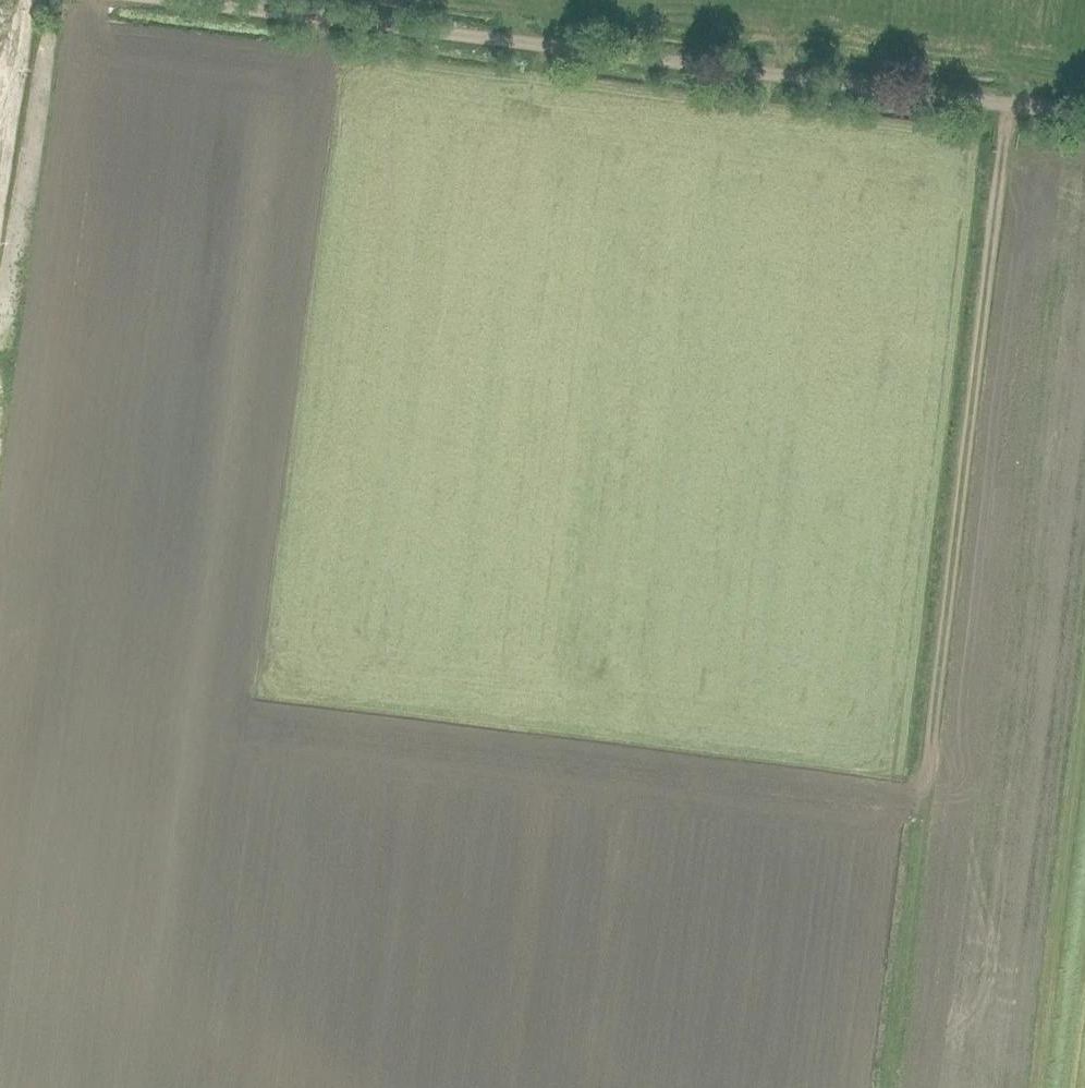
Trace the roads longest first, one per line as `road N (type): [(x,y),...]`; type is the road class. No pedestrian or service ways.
road 1 (track): [(1009,106),(888,1087)]

